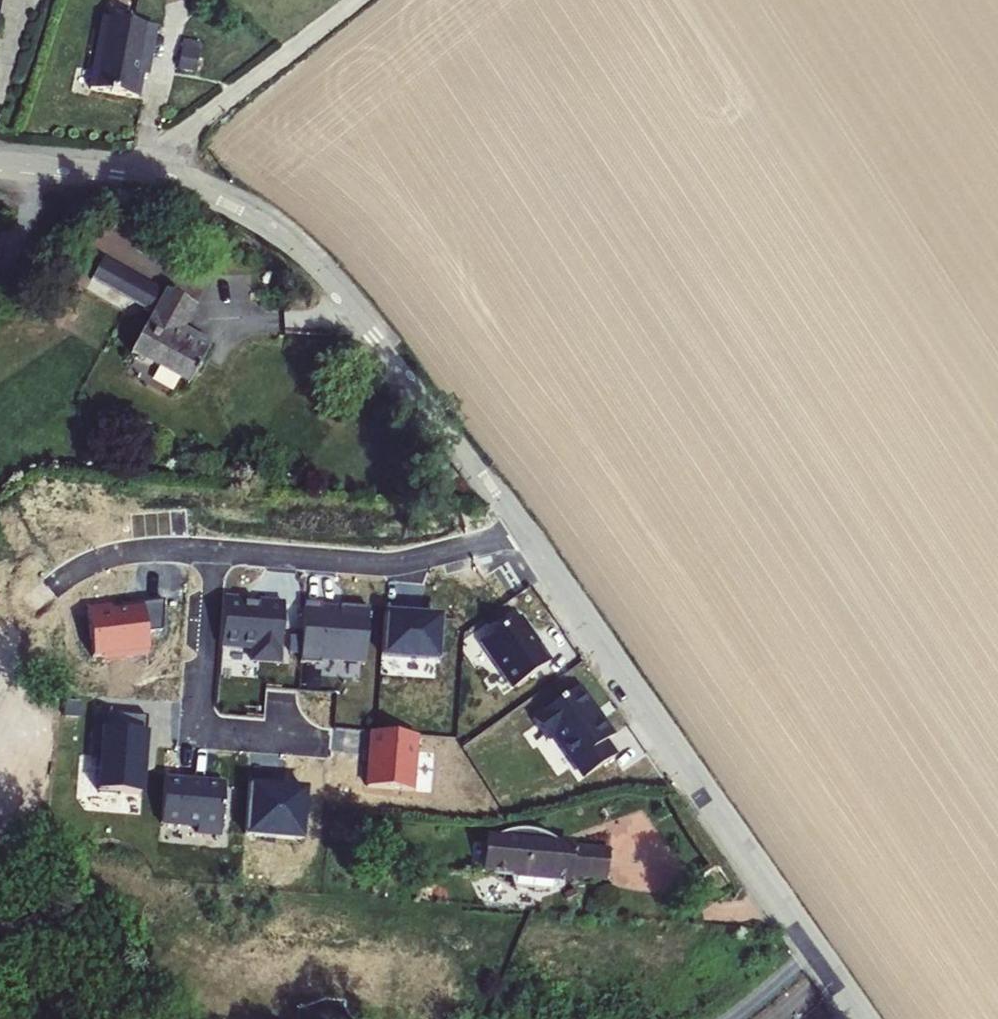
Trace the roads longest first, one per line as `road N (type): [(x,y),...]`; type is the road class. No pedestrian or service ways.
road 1 (residential): [(517,527),(319,266),(280,228),(236,200),(180,181),(0,162)]
road 2 (residential): [(863,1018),(517,527)]
road 3 (residential): [(517,527),(399,563),(76,541)]

